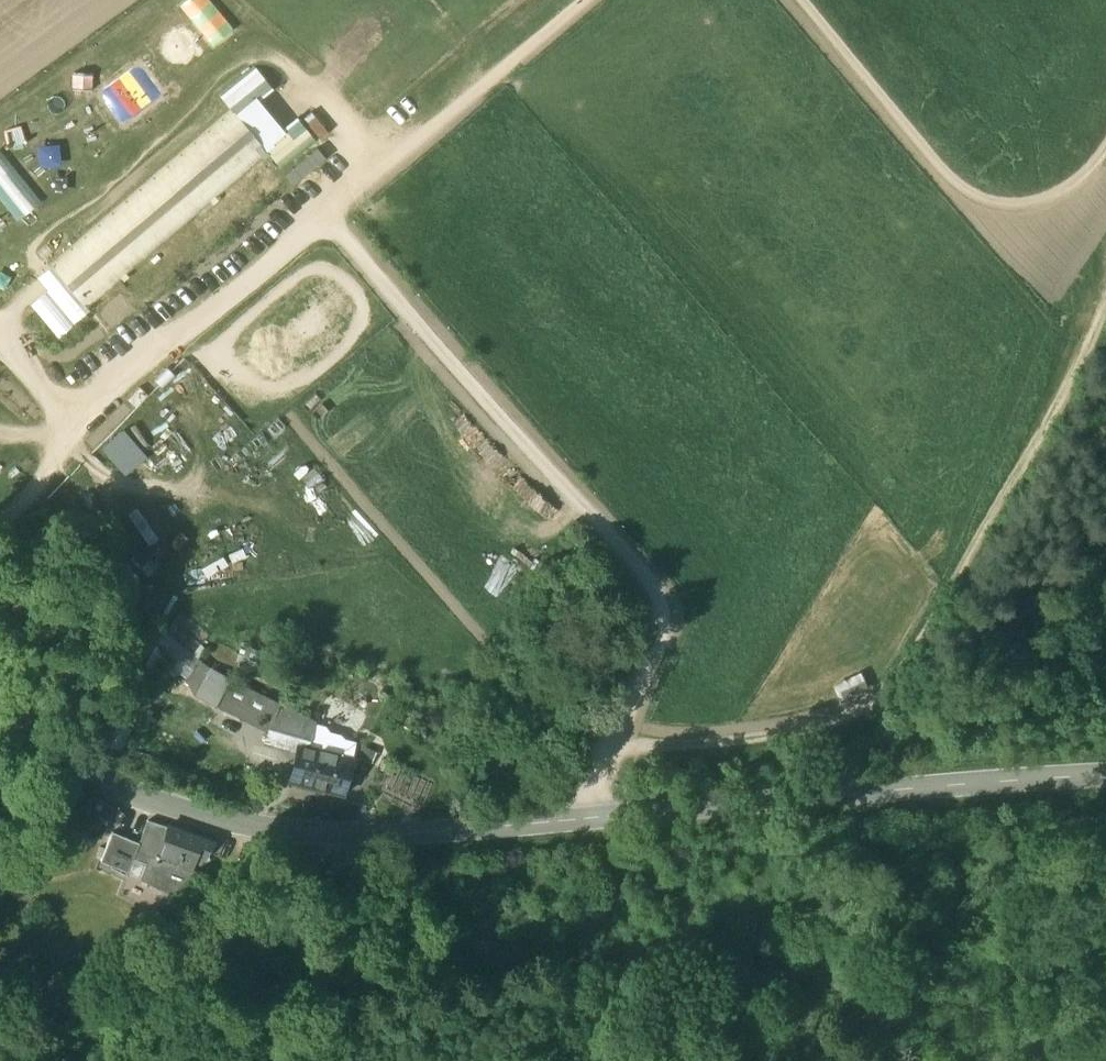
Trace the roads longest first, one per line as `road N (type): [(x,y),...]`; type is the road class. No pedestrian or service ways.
road 1 (tertiary): [(1105,772),(445,831),(332,834),(246,826),(157,802),(0,714)]
road 2 (track): [(1105,160),(1094,327),(895,688),(831,717),(602,743)]
road 3 (track): [(563,820),(655,641),(658,599),(325,214)]
road 4 (track): [(1102,168),(1075,195),(1043,211),(988,209),(966,199),(943,182),(794,0)]
road 5 (track): [(571,0),(325,214)]

